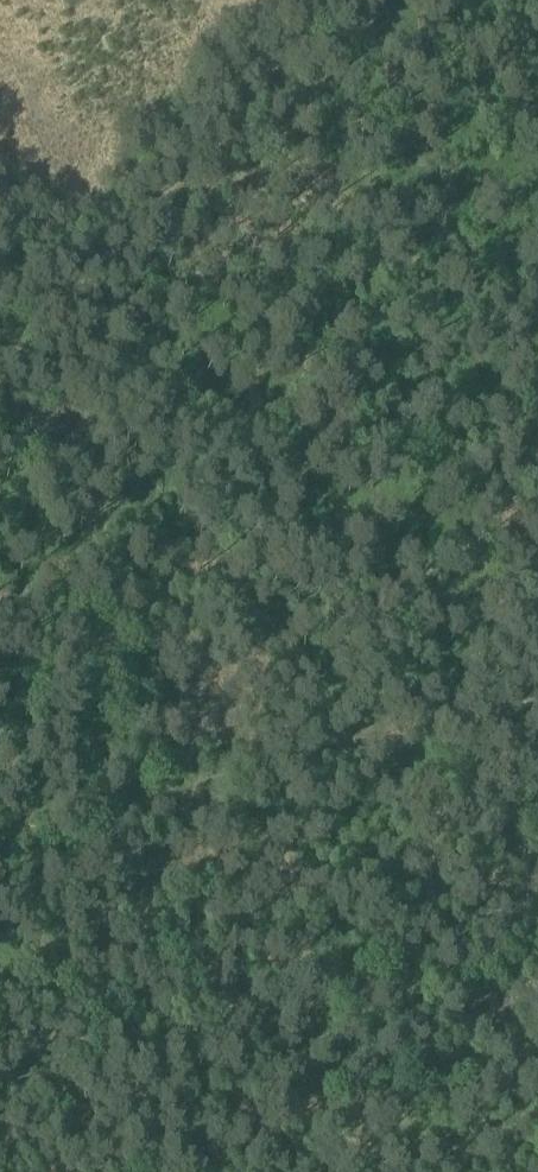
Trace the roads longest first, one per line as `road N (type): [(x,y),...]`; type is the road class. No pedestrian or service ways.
road 1 (track): [(0,366),(344,0)]

